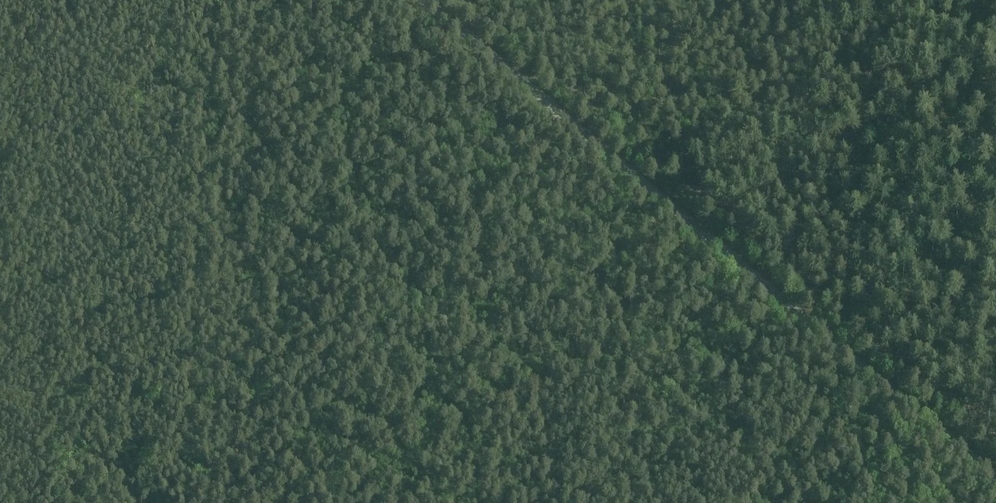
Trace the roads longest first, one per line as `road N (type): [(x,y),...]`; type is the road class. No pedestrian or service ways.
road 1 (unclassified): [(995,478),(426,0)]
road 2 (track): [(995,446),(452,0)]
road 3 (track): [(238,0),(230,124),(210,179),(228,280),(223,397),(234,434),(218,502)]

